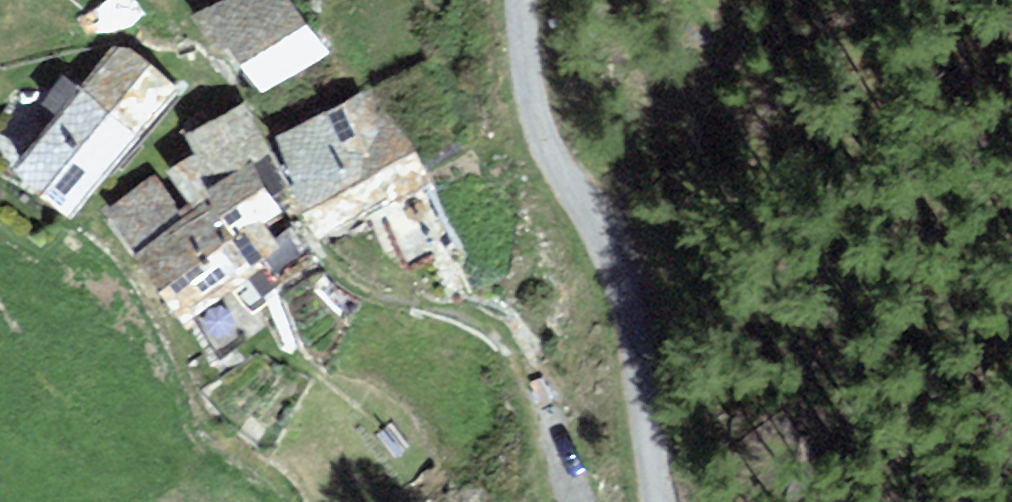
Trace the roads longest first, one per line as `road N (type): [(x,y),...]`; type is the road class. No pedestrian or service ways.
road 1 (track): [(664,501),(649,376),(611,254),(543,140),(522,57),(529,0)]
road 2 (track): [(380,291),(450,312),(525,350),(567,438),(582,501)]

